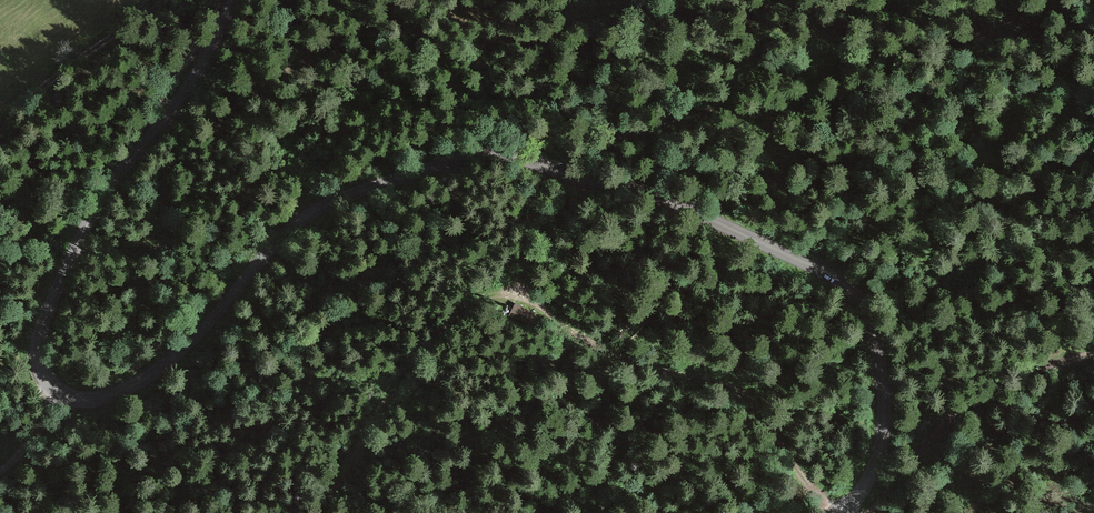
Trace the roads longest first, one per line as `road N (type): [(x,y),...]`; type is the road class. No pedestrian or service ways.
road 1 (tertiary): [(235,0),(174,114),(113,180),(75,250),(40,342),(49,384),(80,399),(131,388),(191,345),(308,215),(454,162),(507,156),(700,214),(811,265),(863,302),(875,331),(886,423),(881,455),(841,512)]
road 2 (track): [(1093,355),(955,416),(873,512)]
road 3 (track): [(0,133),(72,65),(159,0)]

